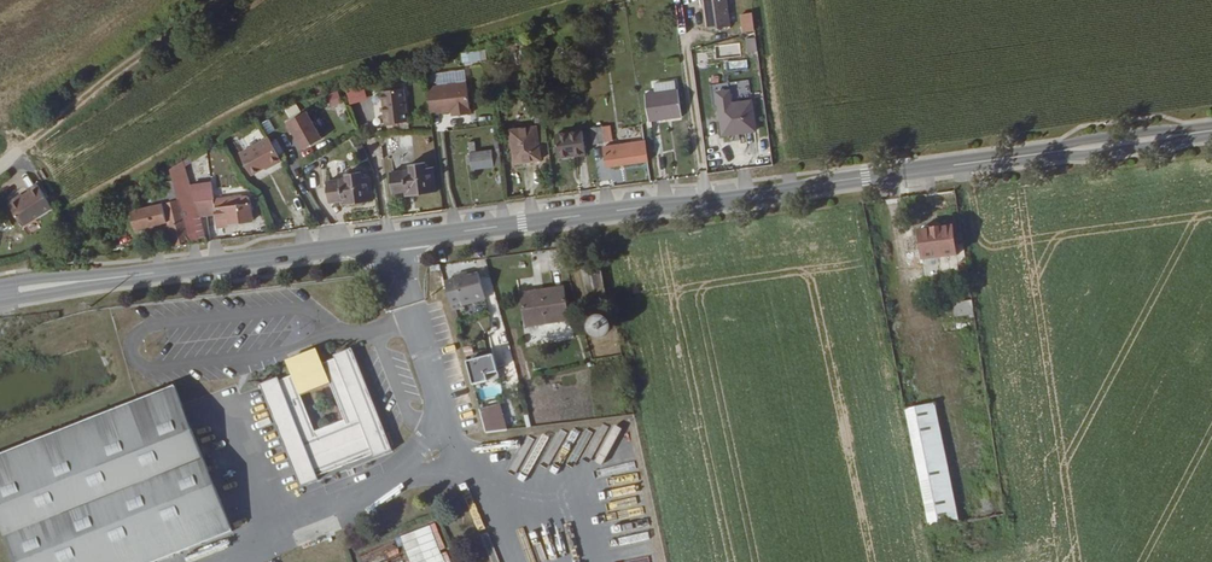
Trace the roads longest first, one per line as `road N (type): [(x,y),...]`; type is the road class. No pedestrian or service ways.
road 1 (secondary): [(1211,133),(0,292)]
road 2 (track): [(17,152),(223,0)]

